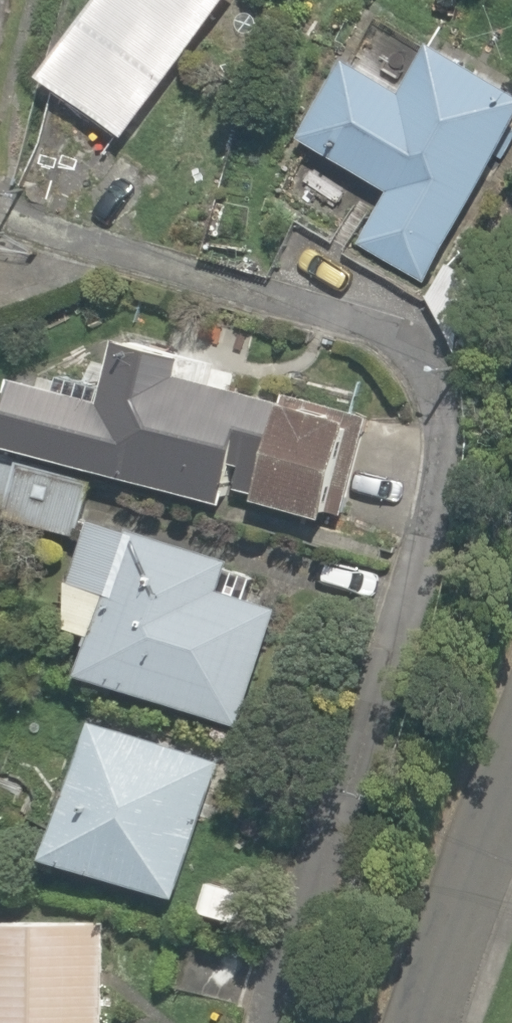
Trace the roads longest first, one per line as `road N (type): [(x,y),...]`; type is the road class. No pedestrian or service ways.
road 1 (residential): [(511,777),(415,1022)]

